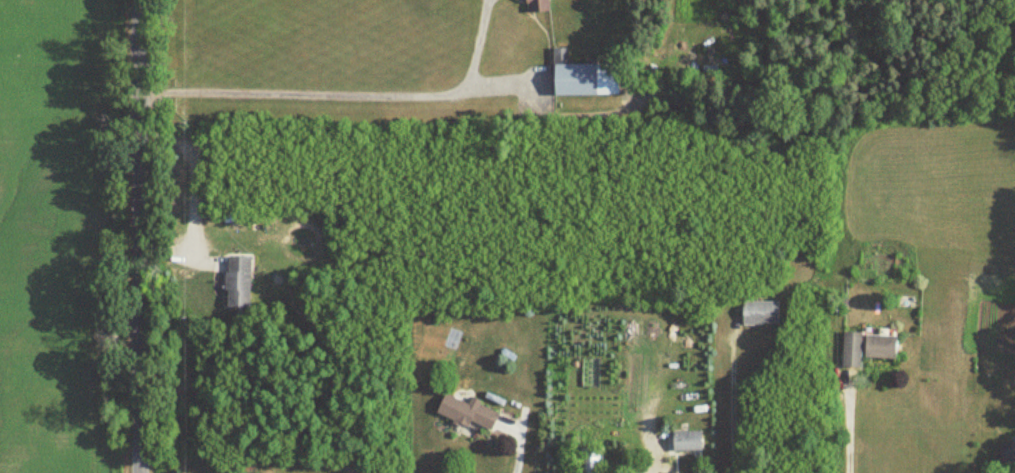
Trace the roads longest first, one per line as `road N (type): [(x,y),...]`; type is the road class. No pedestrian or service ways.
road 1 (residential): [(139,472),(138,0)]

